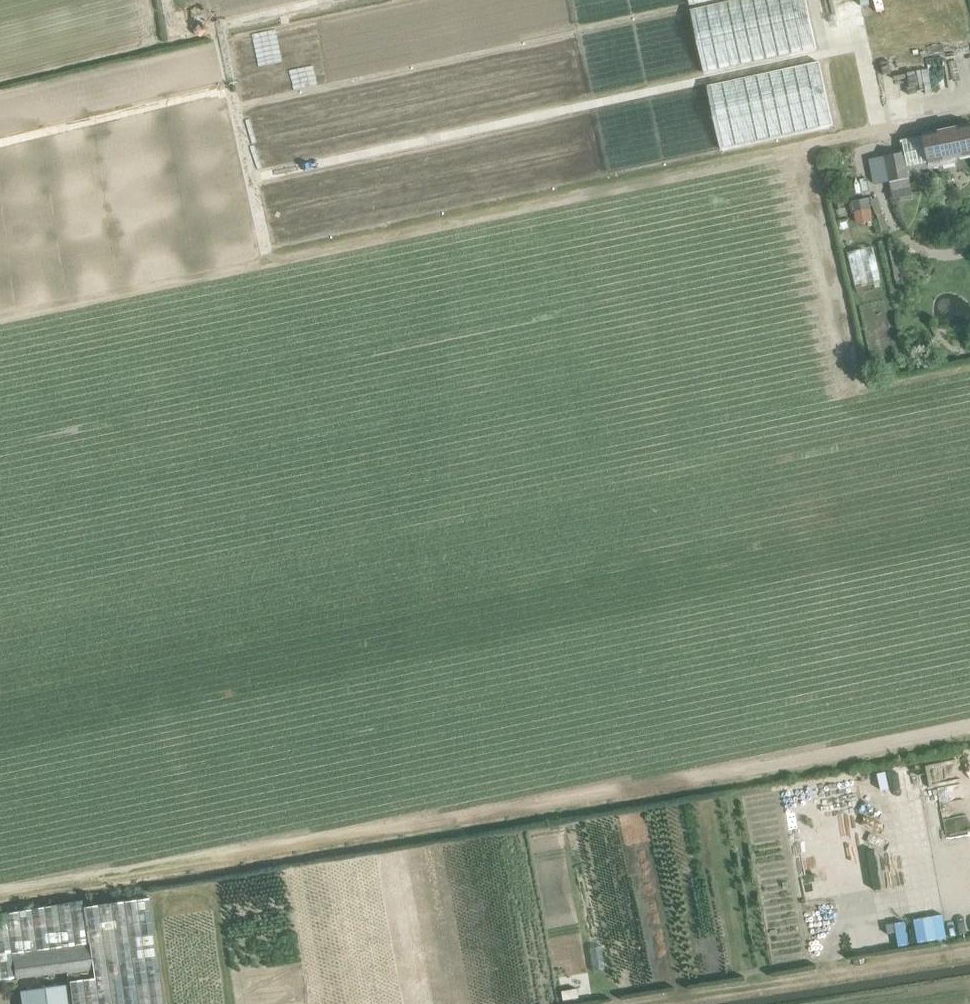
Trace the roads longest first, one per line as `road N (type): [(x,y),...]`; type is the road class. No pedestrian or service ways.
road 1 (track): [(0,320),(969,112)]
road 2 (track): [(0,898),(969,725)]

